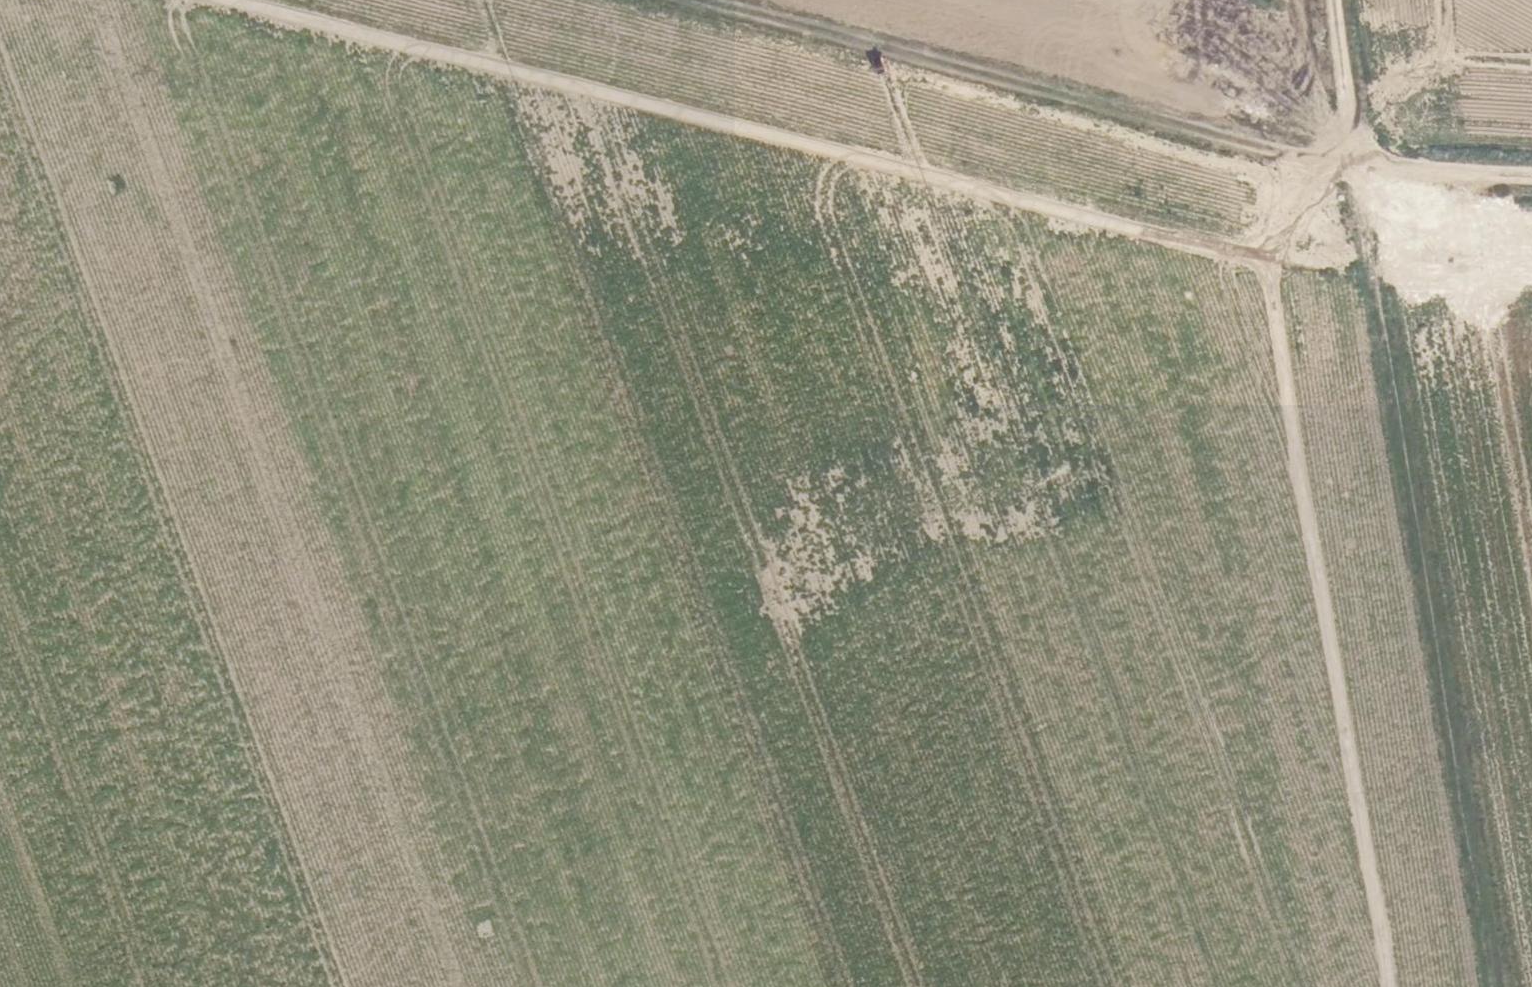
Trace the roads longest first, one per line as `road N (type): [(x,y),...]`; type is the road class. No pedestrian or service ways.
road 1 (track): [(1500,986),(1357,166)]
road 2 (track): [(691,0),(1357,166)]
road 3 (track): [(1357,166),(1531,175)]
road 4 (track): [(1339,0),(1357,166)]

